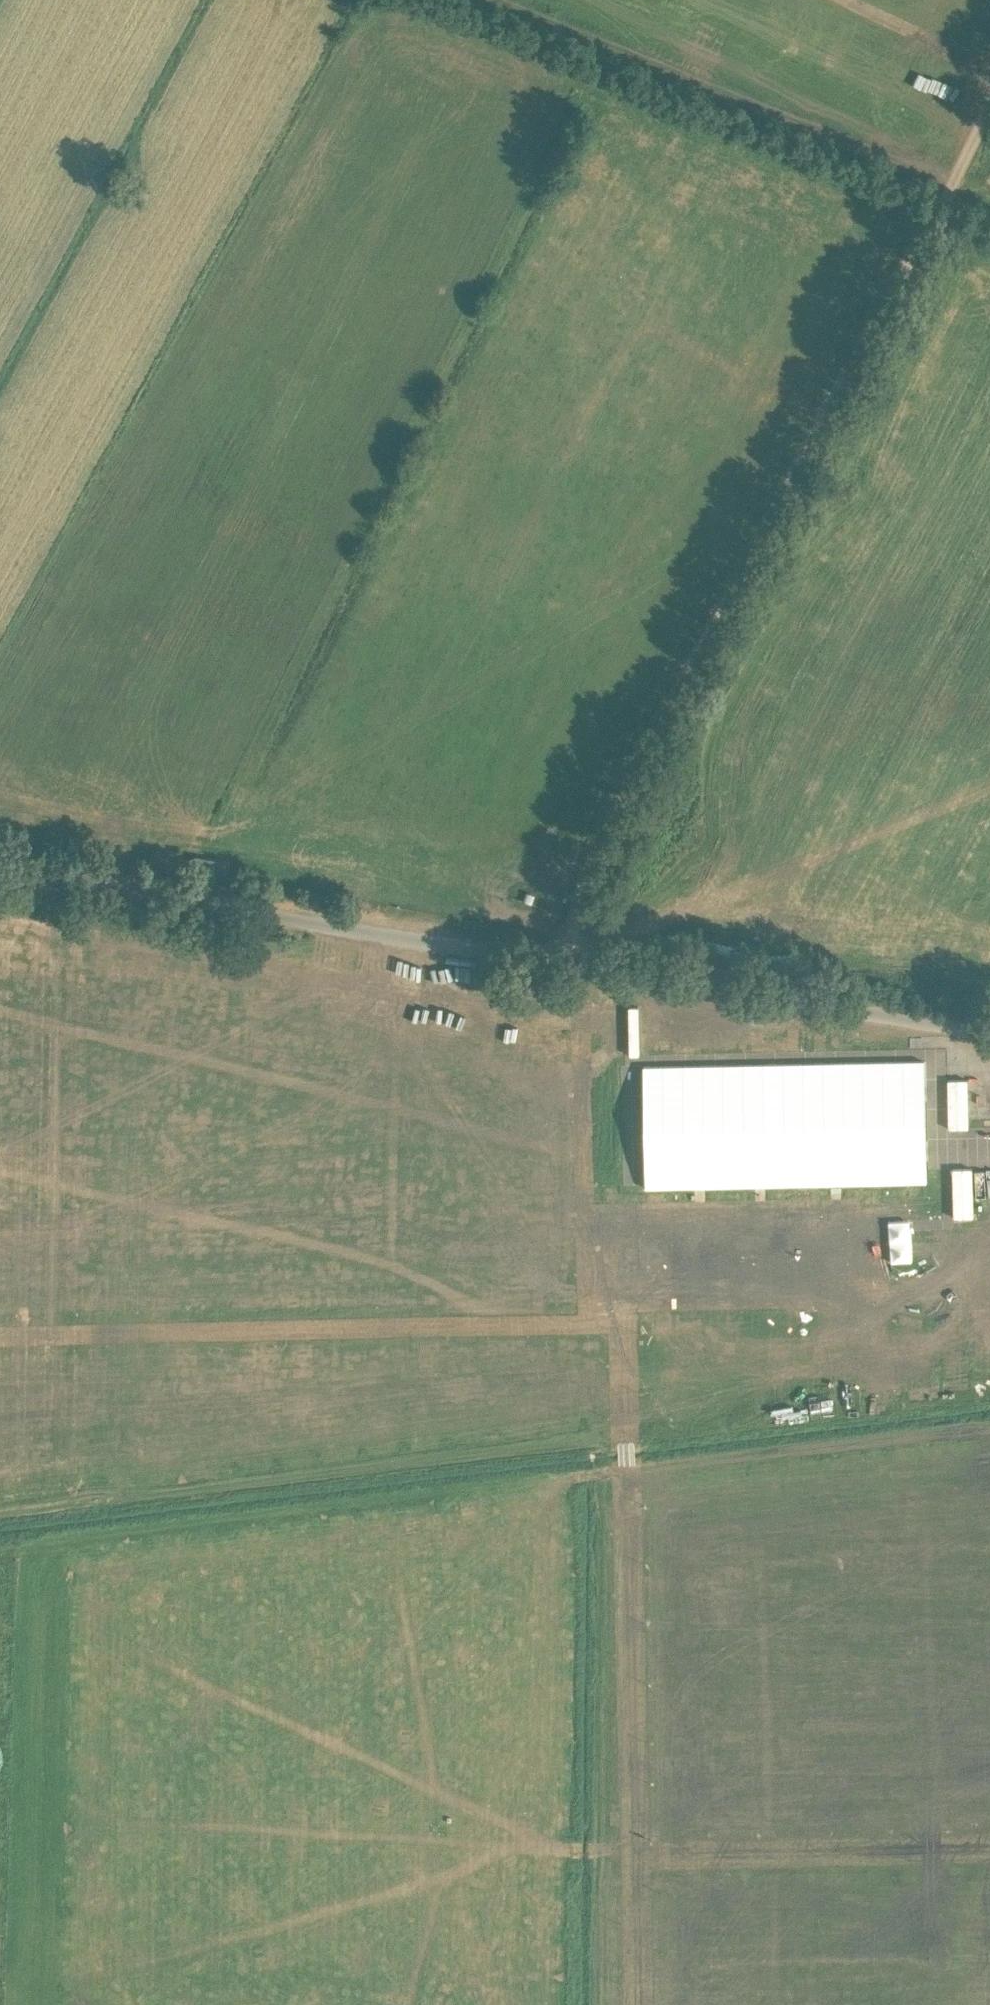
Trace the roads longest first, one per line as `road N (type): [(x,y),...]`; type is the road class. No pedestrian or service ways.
road 1 (unclassified): [(989,1026),(539,956),(0,854)]
road 2 (track): [(989,115),(539,956)]

